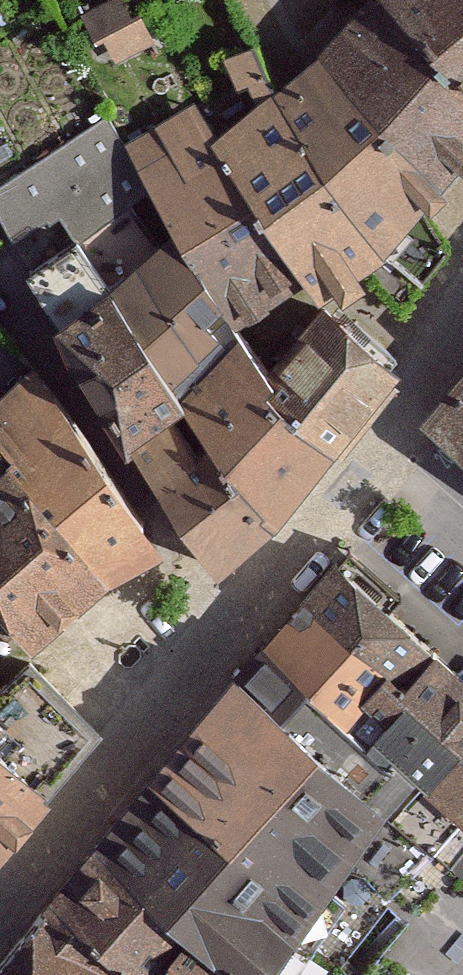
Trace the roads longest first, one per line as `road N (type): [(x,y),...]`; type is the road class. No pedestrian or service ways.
road 1 (residential): [(0,930),(227,629),(379,450),(462,324)]

